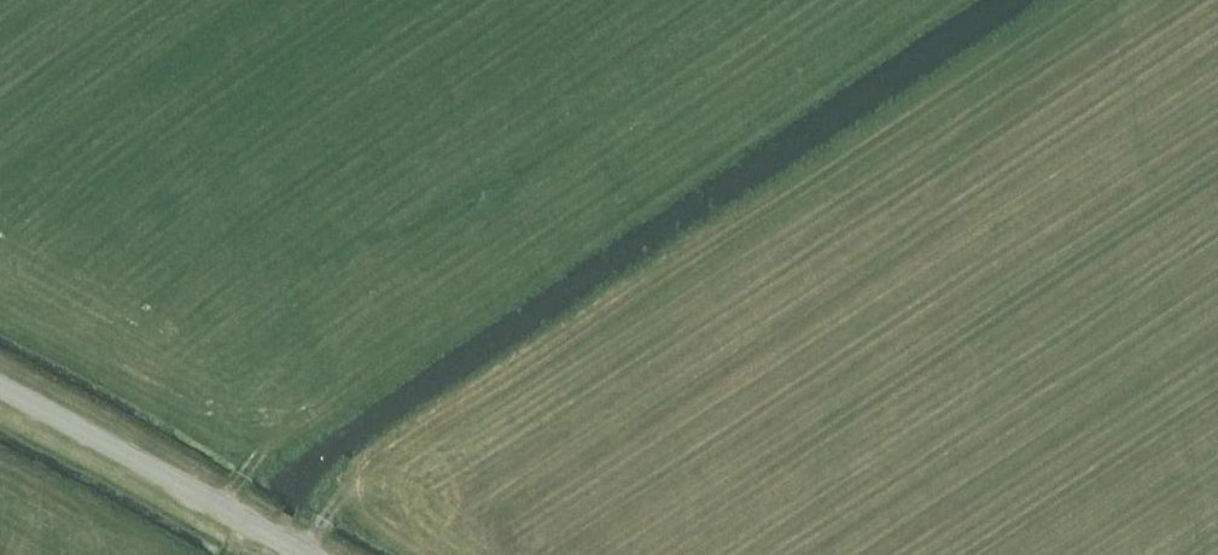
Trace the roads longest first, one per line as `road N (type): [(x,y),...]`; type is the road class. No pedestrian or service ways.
road 1 (tertiary): [(302,554),(0,393)]

